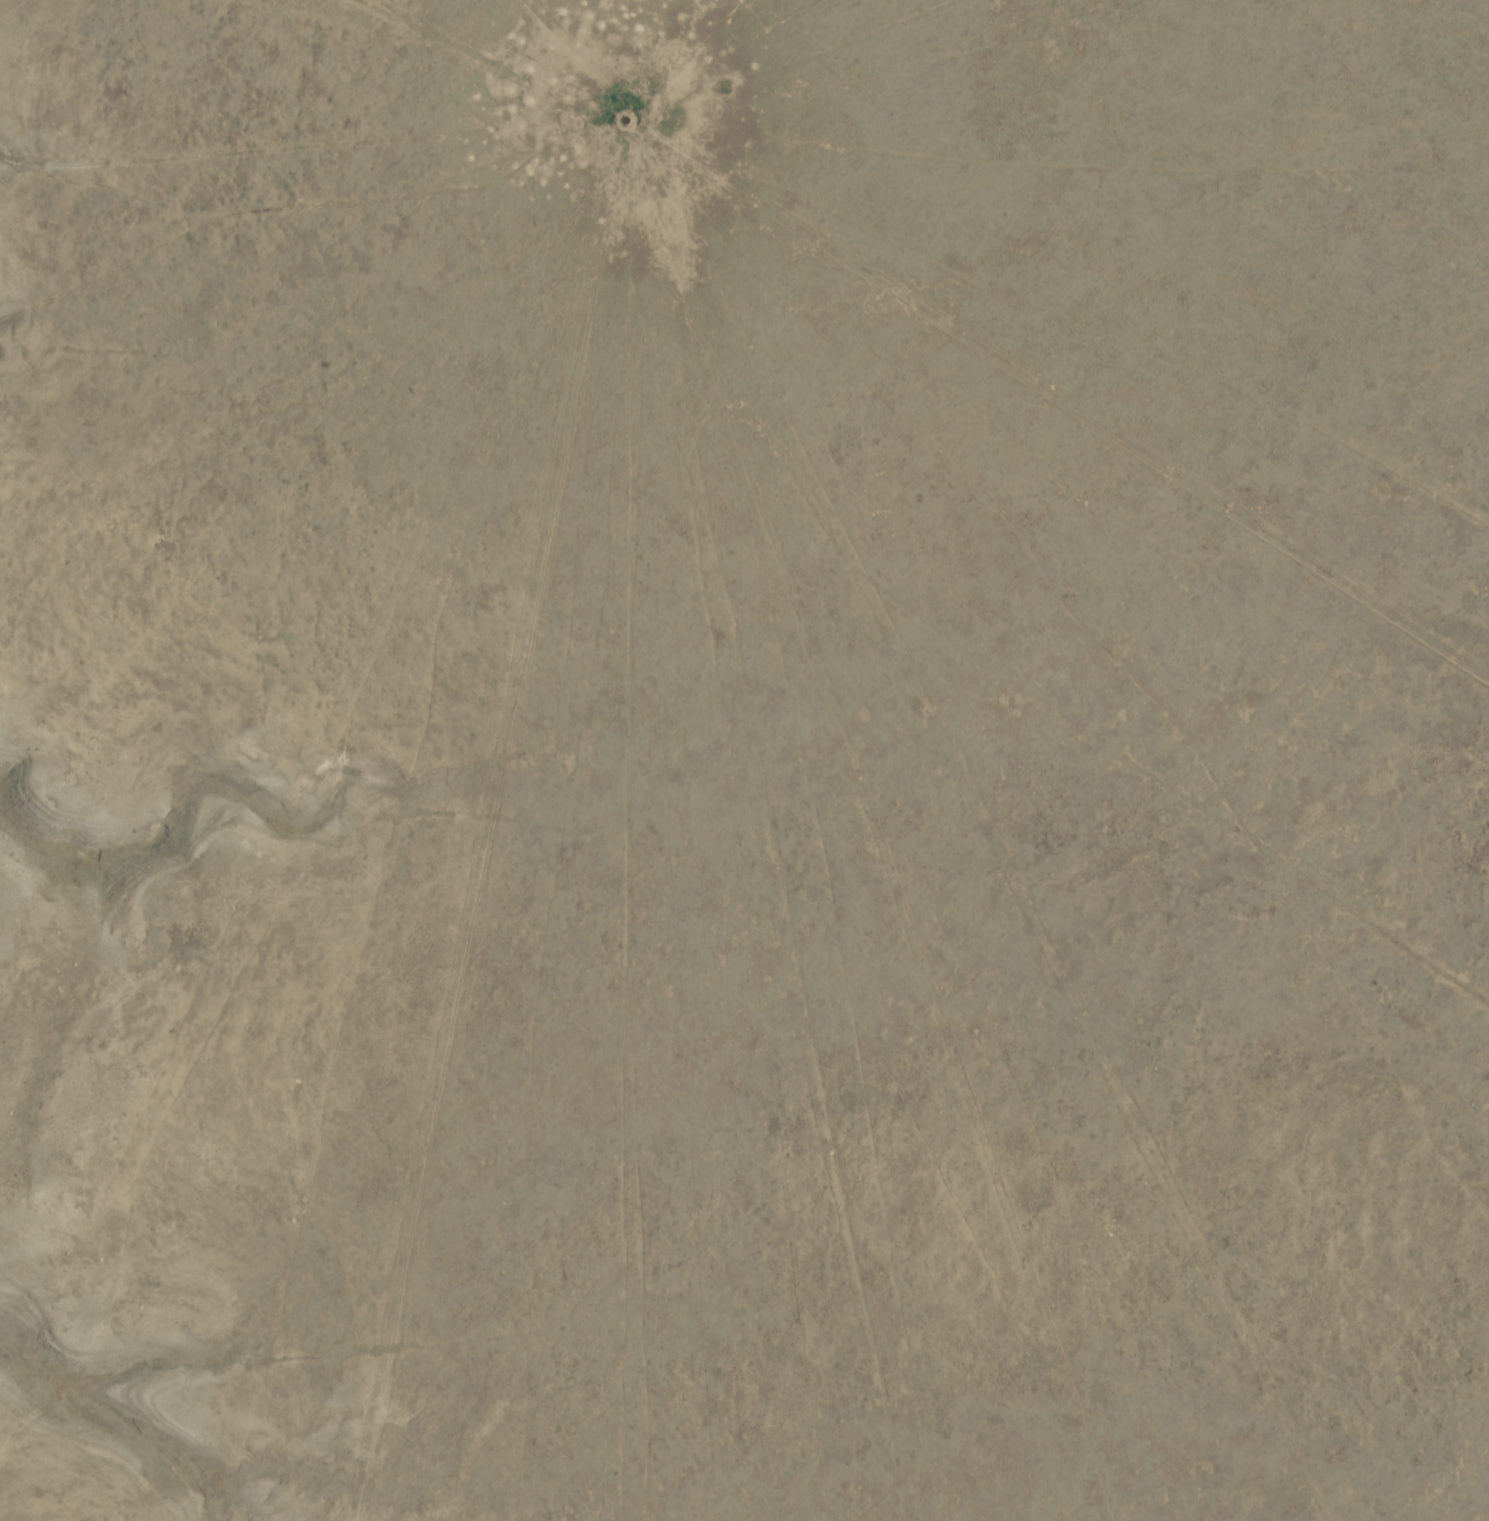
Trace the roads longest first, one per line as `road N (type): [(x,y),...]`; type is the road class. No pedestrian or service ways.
road 1 (track): [(381,0),(487,91),(772,493),(1041,748),(1437,991),(1488,1008)]

